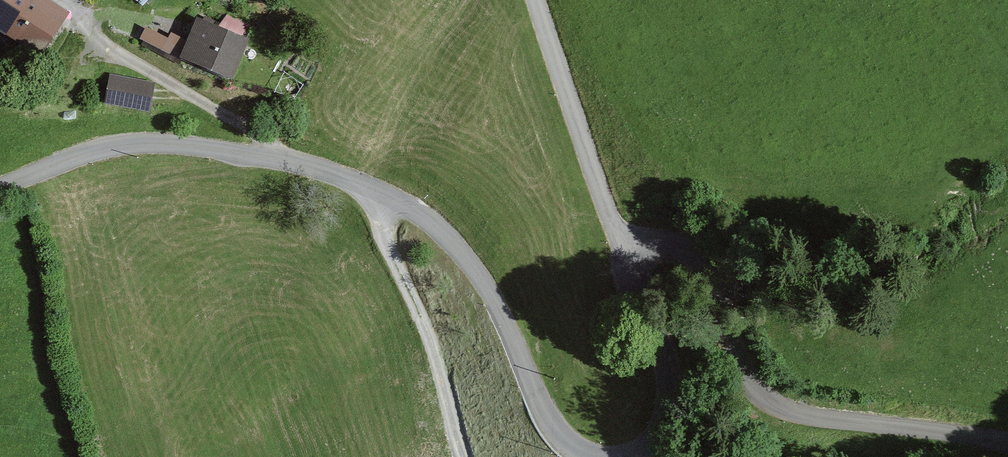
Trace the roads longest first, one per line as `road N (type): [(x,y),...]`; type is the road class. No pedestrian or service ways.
road 1 (unclassified): [(1007,442),(816,417),(776,403),(751,381),(714,277),(663,245),(628,248)]
road 2 (unclassified): [(381,193),(302,166),(158,145),(113,147),(0,191)]
road 3 (unclassified): [(593,456),(560,437),(503,317),(451,239),(381,193)]
road 4 (unclassified): [(463,456),(435,355),(384,233),(381,193)]
road 5 (unclassified): [(534,0),(628,248)]
road 6 (unclassified): [(628,248),(673,372),(670,421),(639,456)]

